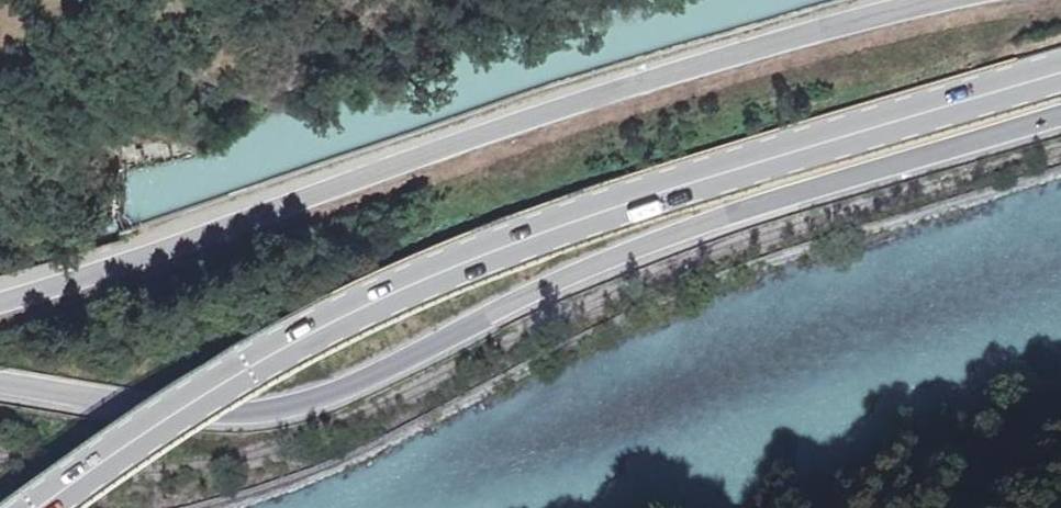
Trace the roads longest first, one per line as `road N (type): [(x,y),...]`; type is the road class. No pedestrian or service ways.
road 1 (trunk): [(36,507),(258,356),(392,286),(594,212),(1060,72)]
road 2 (primary): [(0,385),(235,414),(285,406),(687,227),(1060,119)]
road 3 (primary): [(971,0),(794,35),(0,307)]

